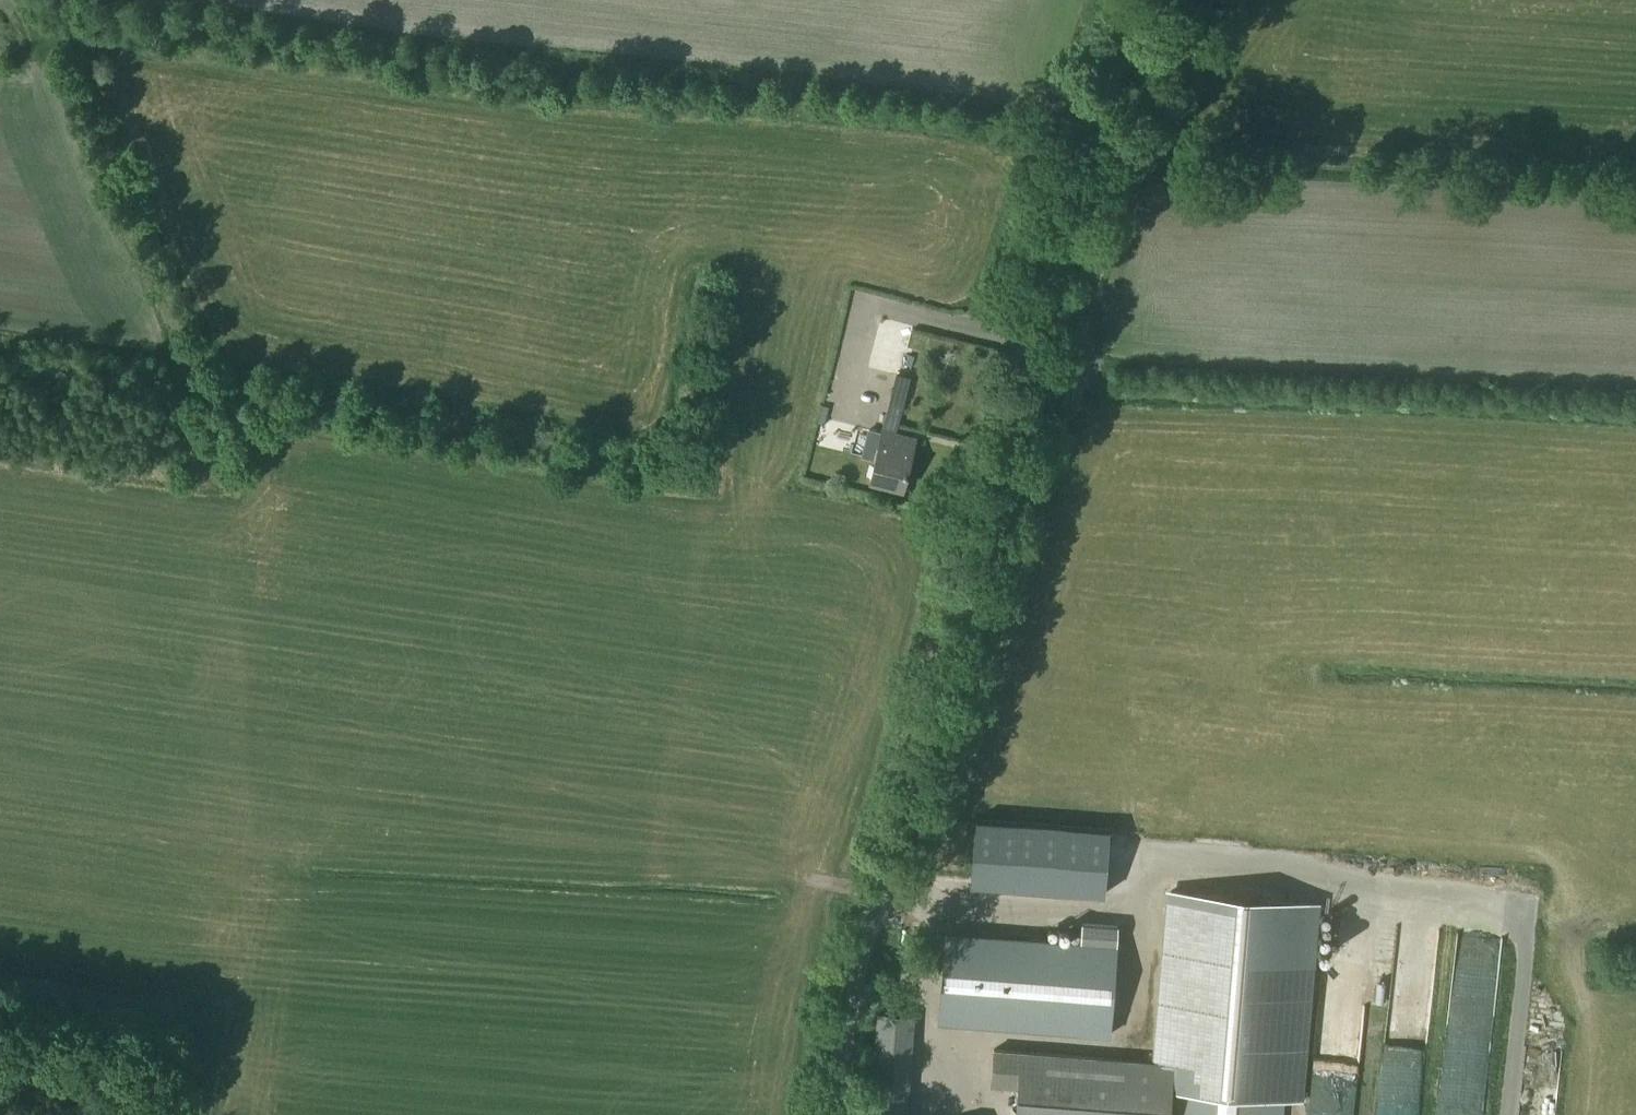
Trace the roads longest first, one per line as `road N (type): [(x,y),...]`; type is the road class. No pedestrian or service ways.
road 1 (unclassified): [(833,1114),(864,929),(1019,388),(1147,0)]

